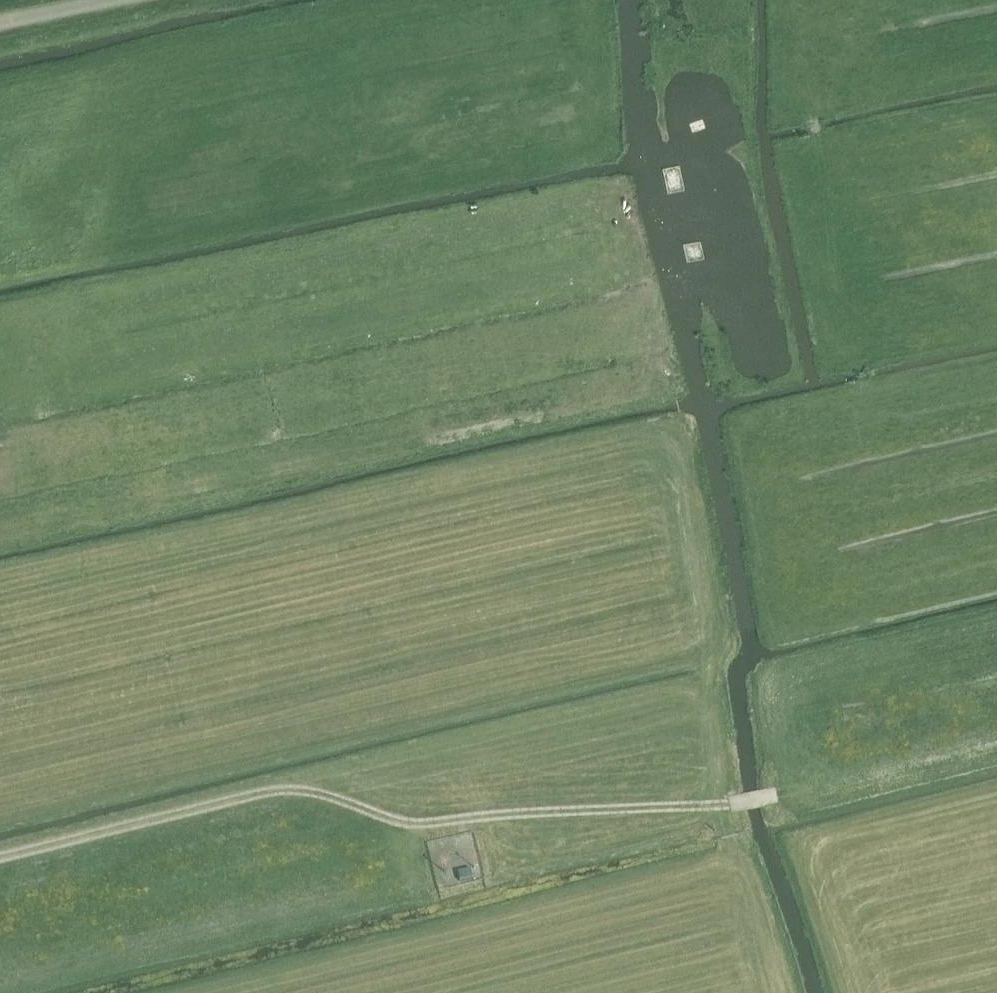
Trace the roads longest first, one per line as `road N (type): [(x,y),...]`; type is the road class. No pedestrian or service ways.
road 1 (track): [(0,857),(291,790),(412,824),(729,805),(780,794)]

